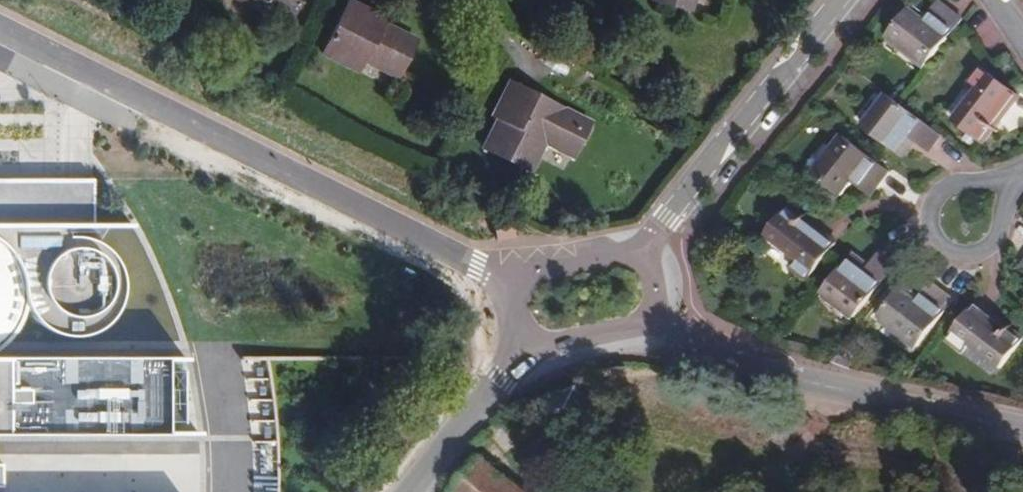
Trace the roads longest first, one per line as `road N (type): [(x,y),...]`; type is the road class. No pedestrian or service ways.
road 1 (residential): [(0,24),(518,286)]
road 2 (tertiary): [(650,320),(735,360),(1022,430)]
road 3 (tertiary): [(844,0),(642,263)]
road 4 (tertiary): [(531,336),(414,491)]
road 5 (tertiary): [(642,263),(631,256),(534,273),(518,286)]
road 6 (residential): [(1010,185),(940,191),(929,208),(935,243)]
road 7 (tertiary): [(531,336),(544,344),(650,320)]
road 8 (residential): [(935,243),(969,254),(987,246),(1010,185)]

